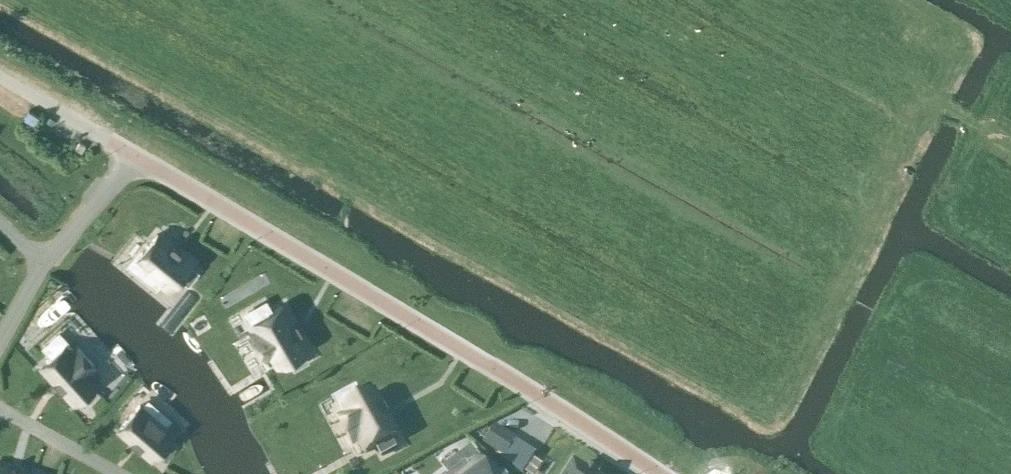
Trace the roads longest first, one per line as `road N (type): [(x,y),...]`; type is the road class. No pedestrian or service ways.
road 1 (residential): [(657,473),(135,156)]
road 2 (residential): [(135,156),(0,79)]
road 3 (residential): [(48,253),(135,156)]
road 4 (residential): [(0,411),(112,473)]

